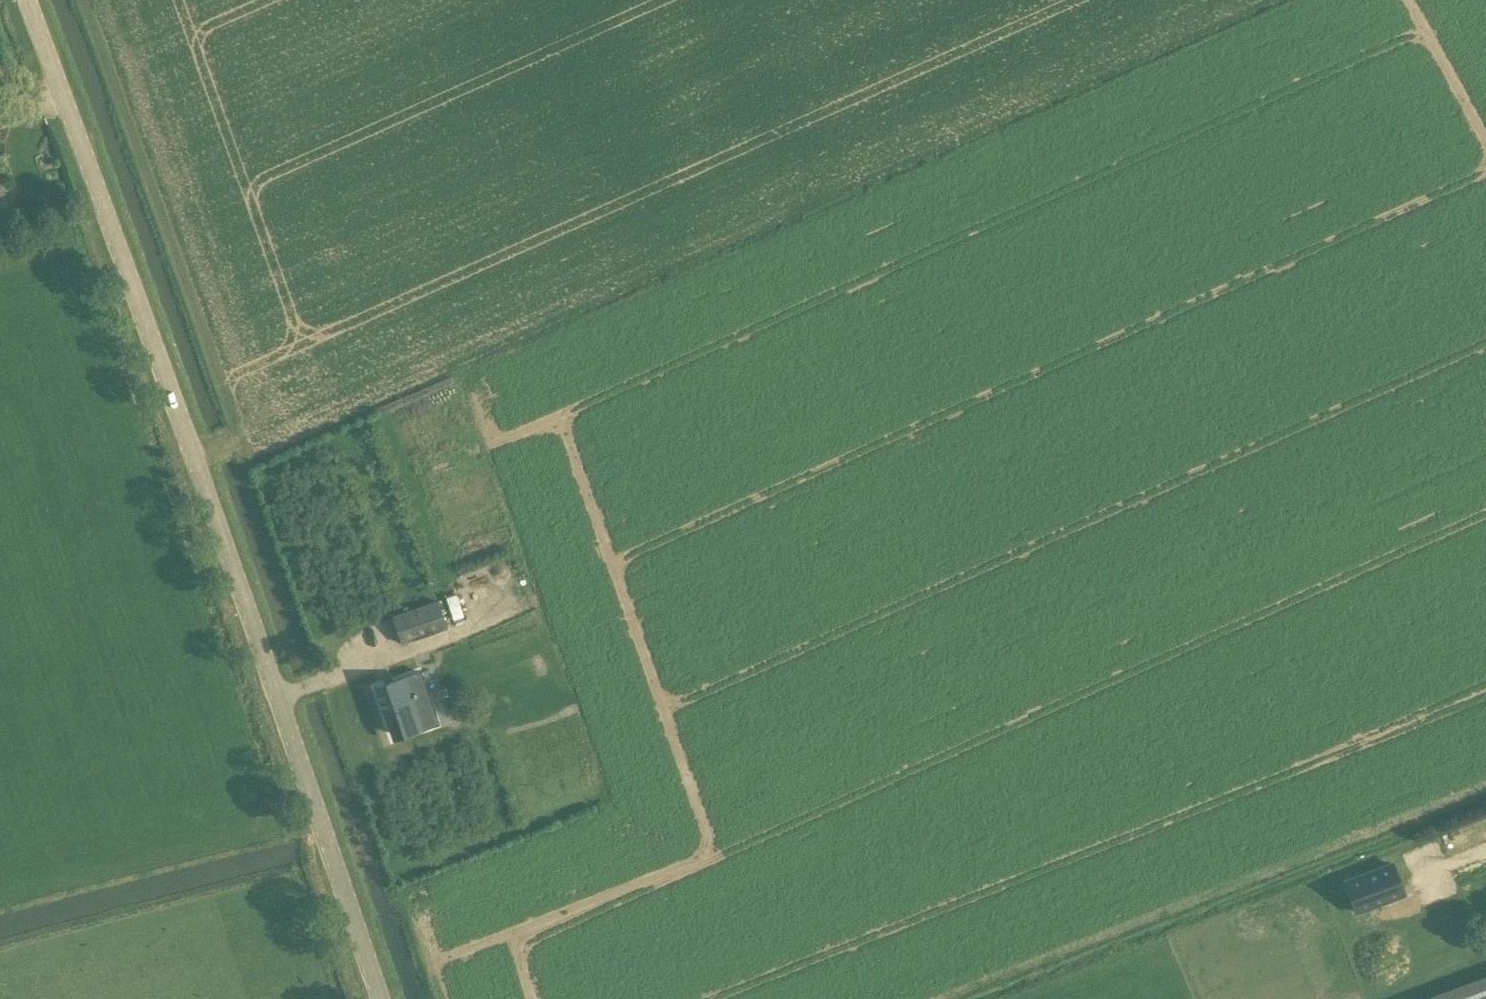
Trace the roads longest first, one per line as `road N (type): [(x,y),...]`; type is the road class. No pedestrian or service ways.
road 1 (unclassified): [(378,998),(222,540),(25,0)]

